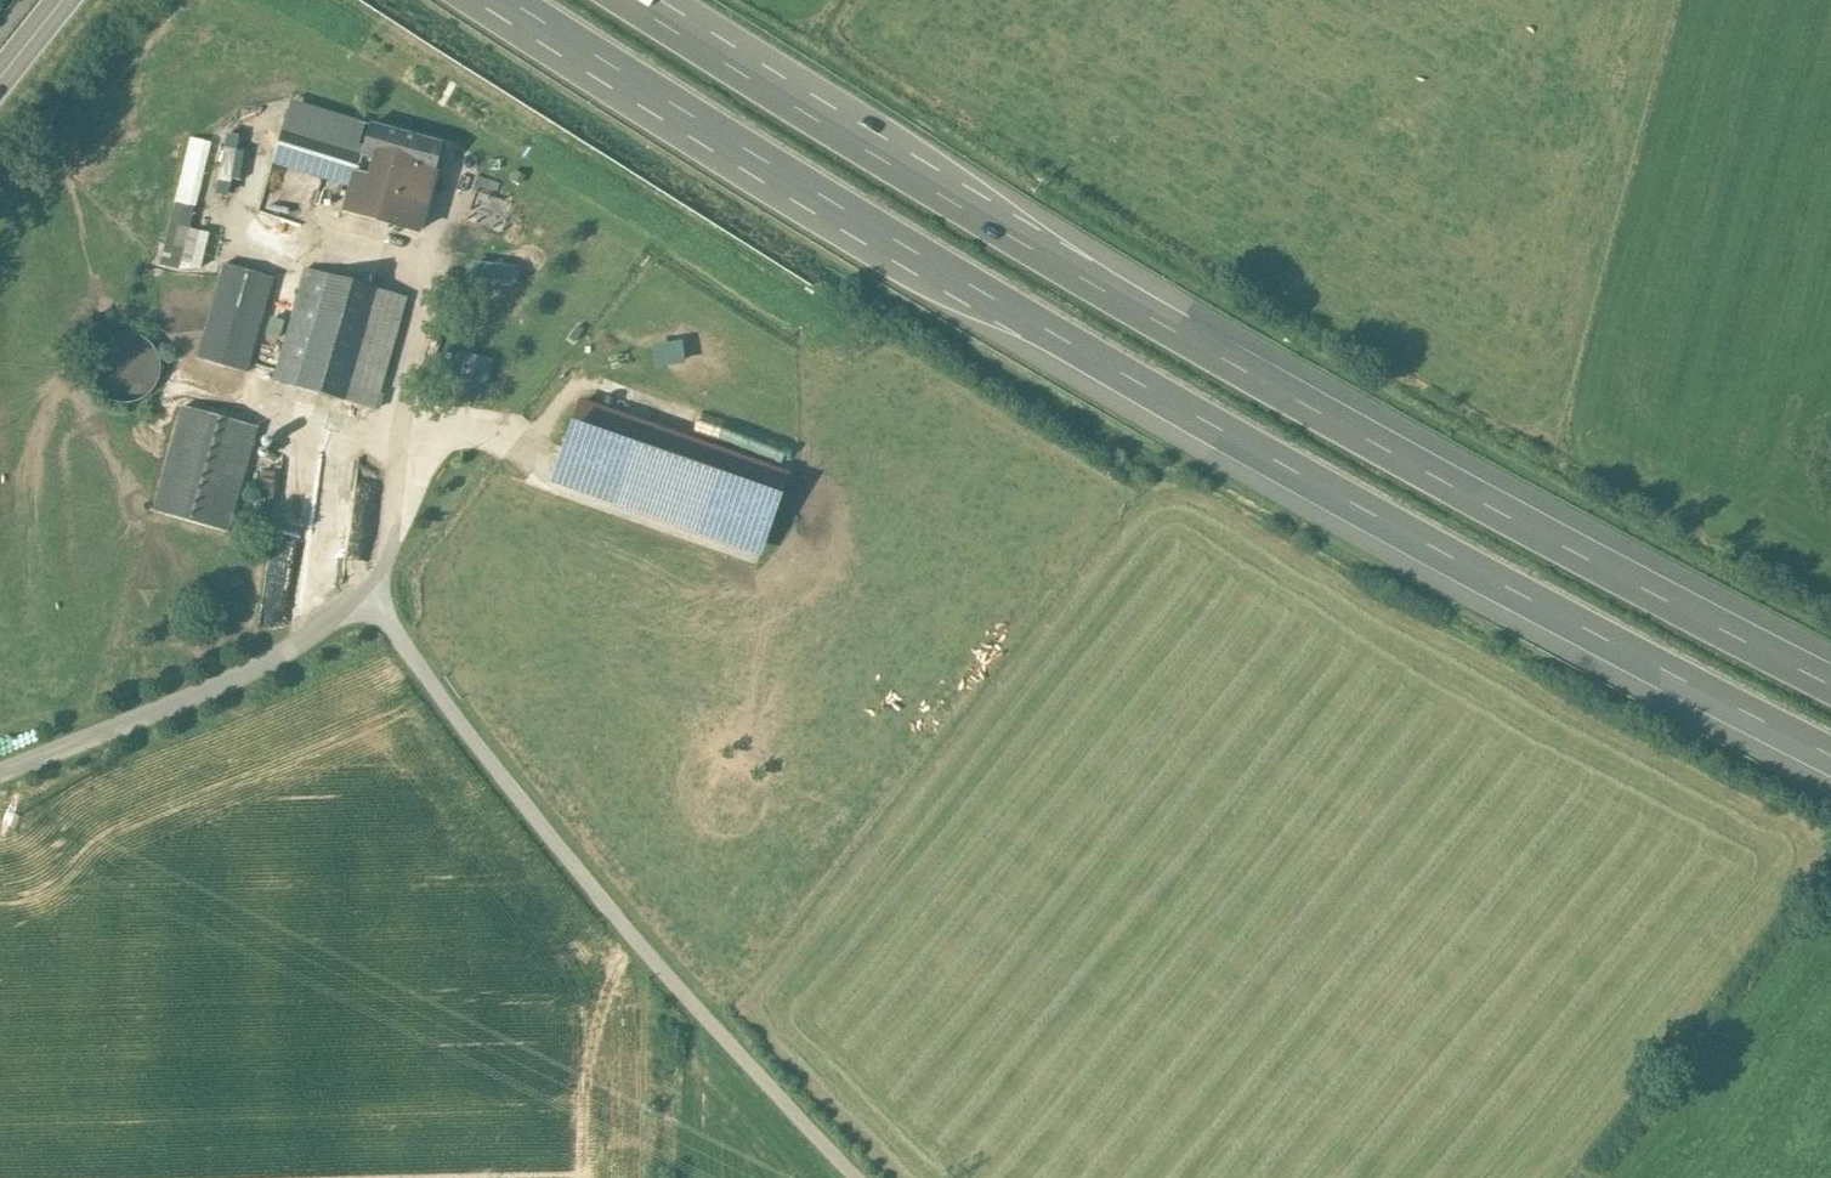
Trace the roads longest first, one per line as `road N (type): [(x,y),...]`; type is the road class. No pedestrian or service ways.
road 1 (motorway): [(509,0),(977,291),(1220,430),(1830,757)]
road 2 (motorway): [(1830,686),(1267,385),(624,0)]
road 3 (unclassified): [(864,1177),(628,922),(369,585),(301,647),(0,771)]

